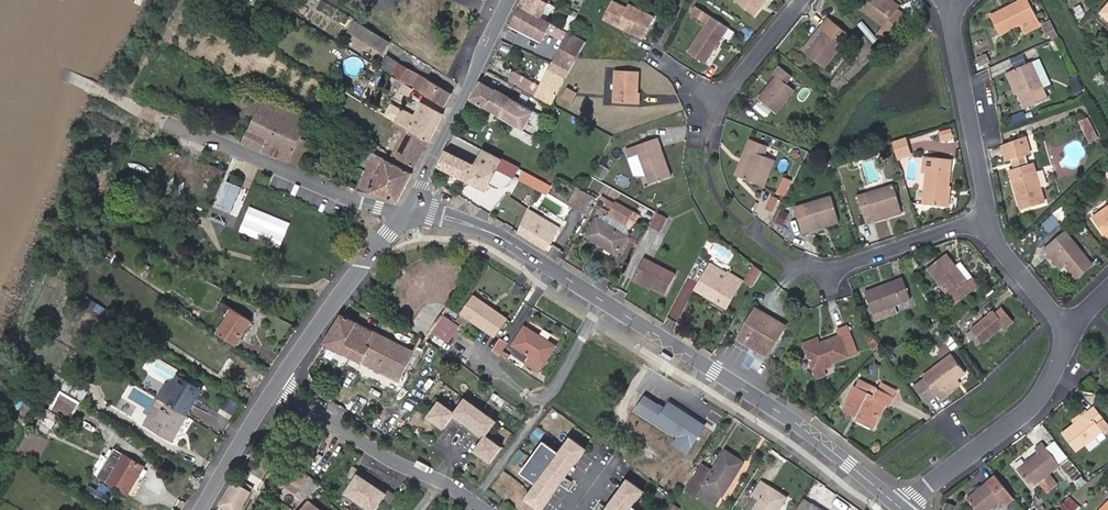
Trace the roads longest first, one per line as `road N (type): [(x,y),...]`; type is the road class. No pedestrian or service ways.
road 1 (residential): [(900,508),(793,421),(513,244),(411,203)]
road 2 (residential): [(404,217),(131,101)]
road 3 (residential): [(750,234),(817,277),(986,220)]
road 4 (residential): [(1067,332),(1047,395),(900,508)]
road 5 (residential): [(483,509),(277,385)]
road 6 (tertiary): [(508,0),(411,203)]
road 7 (residential): [(955,3),(986,220)]
road 8 (tertiary): [(404,217),(277,385)]
road 9 (residential): [(802,0),(713,111),(704,161)]
road 10 (tertiary): [(277,385),(201,509)]
road 11 (residential): [(986,220),(1067,332)]

